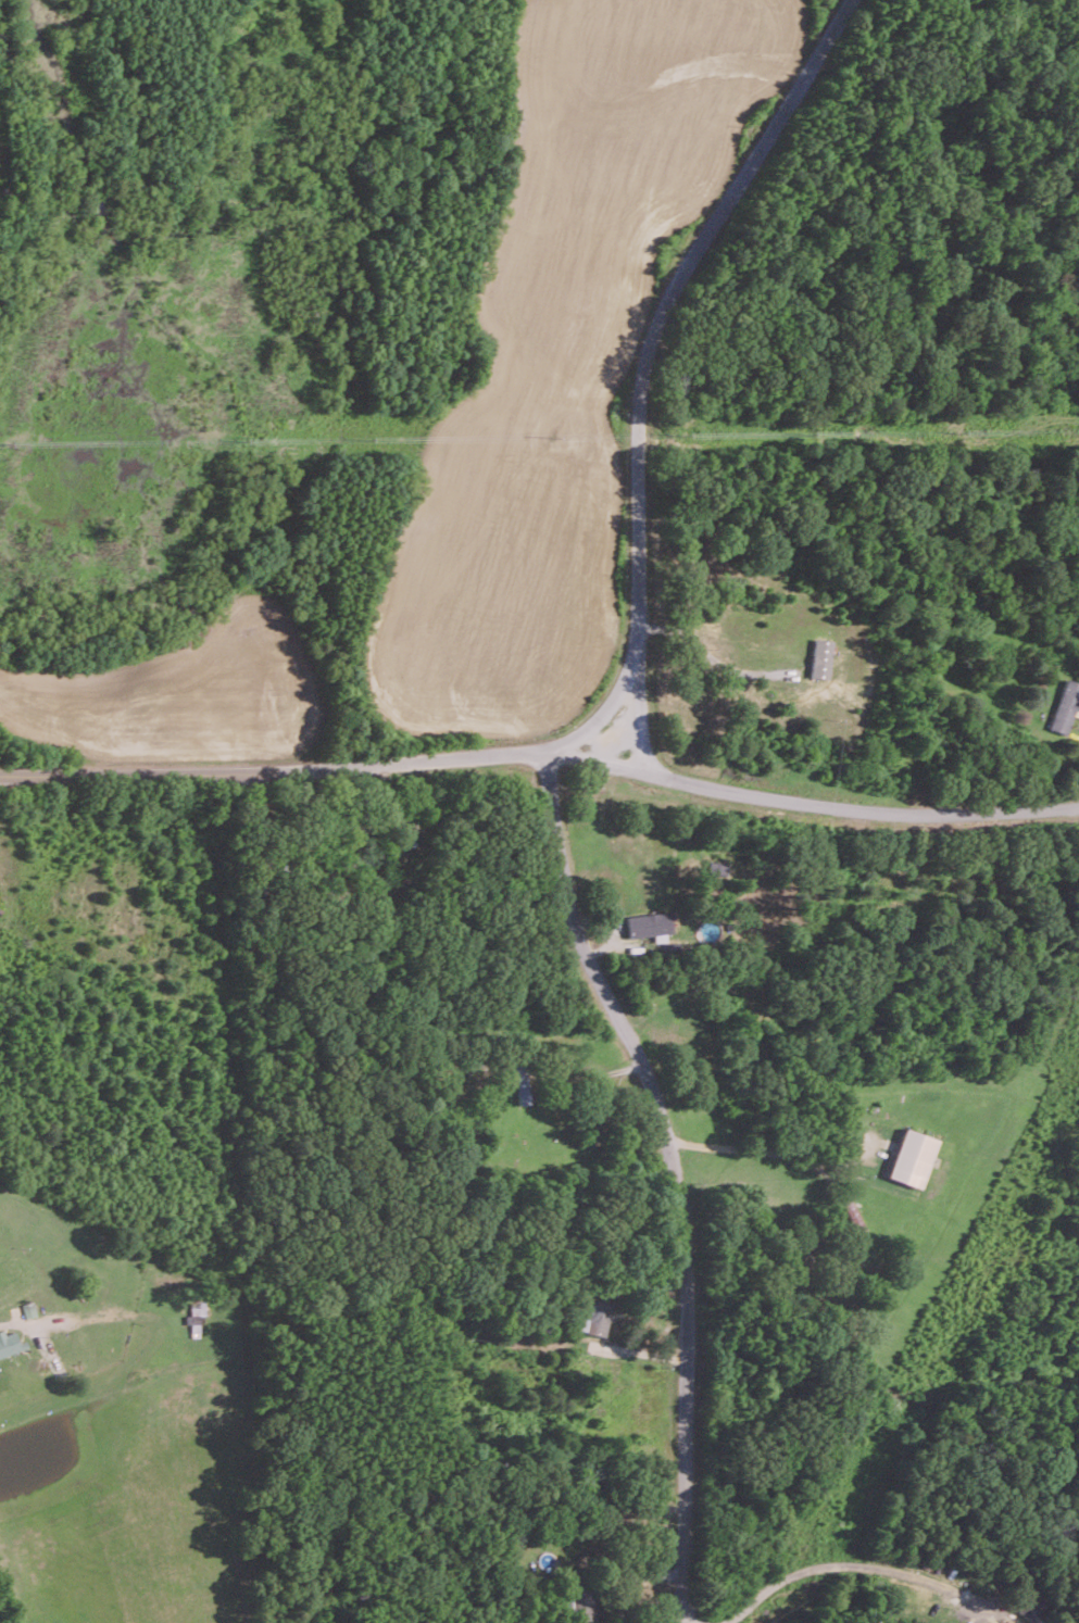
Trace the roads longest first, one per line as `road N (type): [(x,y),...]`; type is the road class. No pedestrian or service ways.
road 1 (residential): [(543,751),(578,951),(655,1103),(670,1158),(681,1250),(681,1622)]
road 2 (residential): [(848,0),(654,327),(637,407),(637,657)]
road 3 (residential): [(644,771),(543,751),(234,772),(0,773)]
road 4 (residential): [(1078,810),(919,816),(803,807),(644,771)]
road 5 (residential): [(637,657),(611,705),(556,753)]

